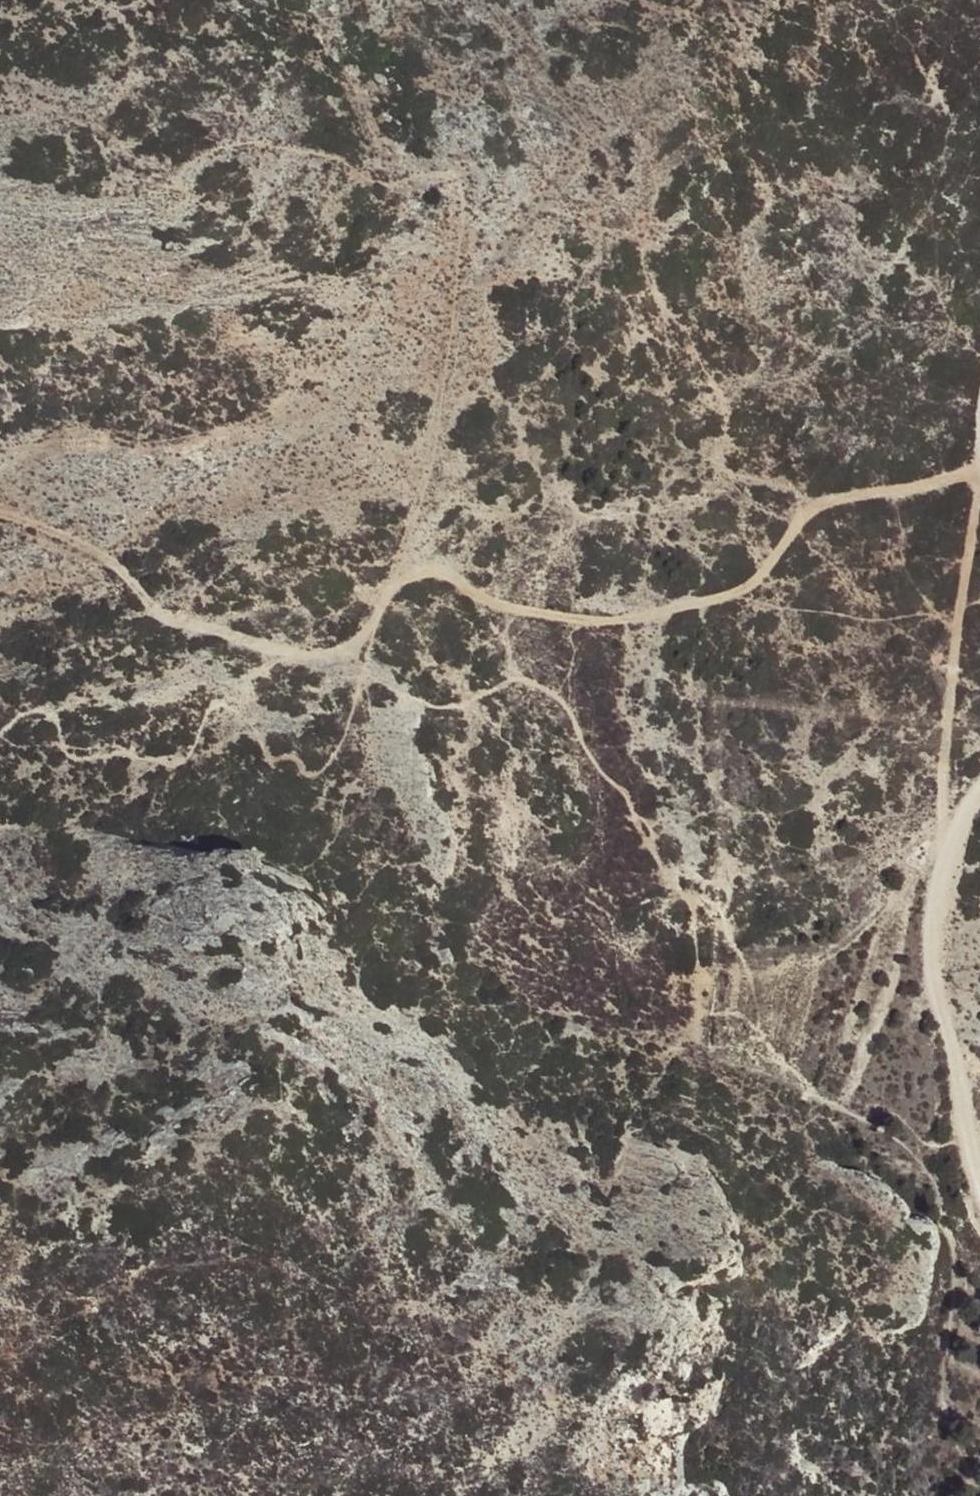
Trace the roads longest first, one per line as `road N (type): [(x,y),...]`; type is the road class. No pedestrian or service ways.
road 1 (track): [(979,791),(941,901),(935,997),(979,1146)]

